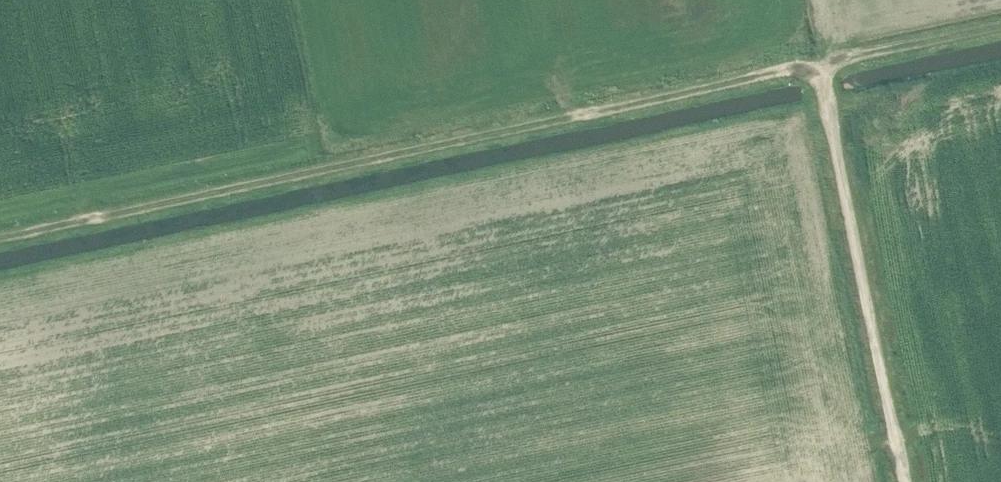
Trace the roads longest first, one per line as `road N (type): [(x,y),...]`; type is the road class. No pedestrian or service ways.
road 1 (track): [(0,238),(1000,27)]
road 2 (unclassified): [(903,481),(819,65)]

